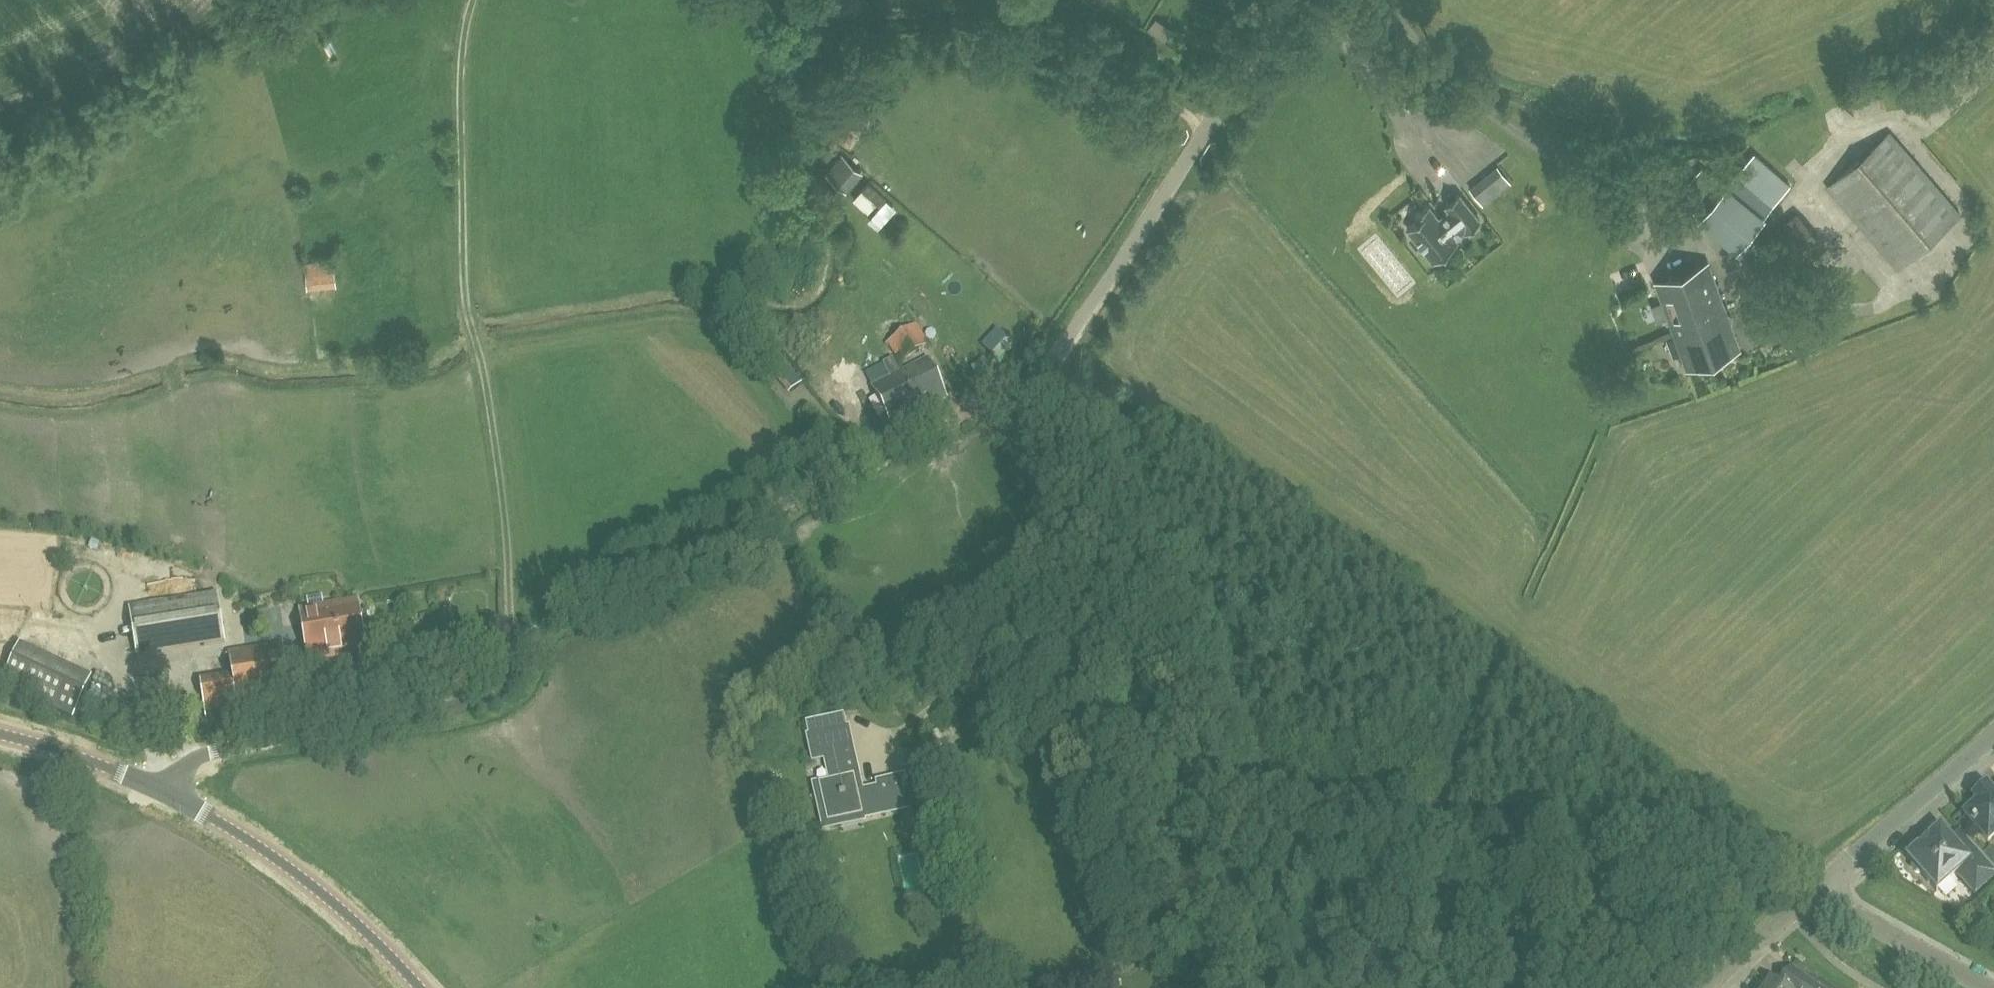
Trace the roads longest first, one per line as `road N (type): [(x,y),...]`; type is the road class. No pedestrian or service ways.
road 1 (residential): [(172,793),(186,770),(219,751),(455,707),(494,684),(540,630),(569,611),(713,550),(949,415),(1036,398)]
road 2 (track): [(512,663),(509,548),(486,379),(465,305),(461,74),(474,0)]
road 3 (unclassified): [(1260,987),(1240,918),(1048,510),(1033,472),(1036,398)]
road 4 (unclassified): [(1036,398),(1291,0)]
road 5 (unclassified): [(419,987),(277,858),(172,793)]
road 6 (unclassified): [(1819,890),(1993,732)]
road 7 (residential): [(1990,987),(1819,890)]
road 8 (unclassified): [(172,793),(0,733)]
road 9 (unclassified): [(1701,987),(1819,890)]

